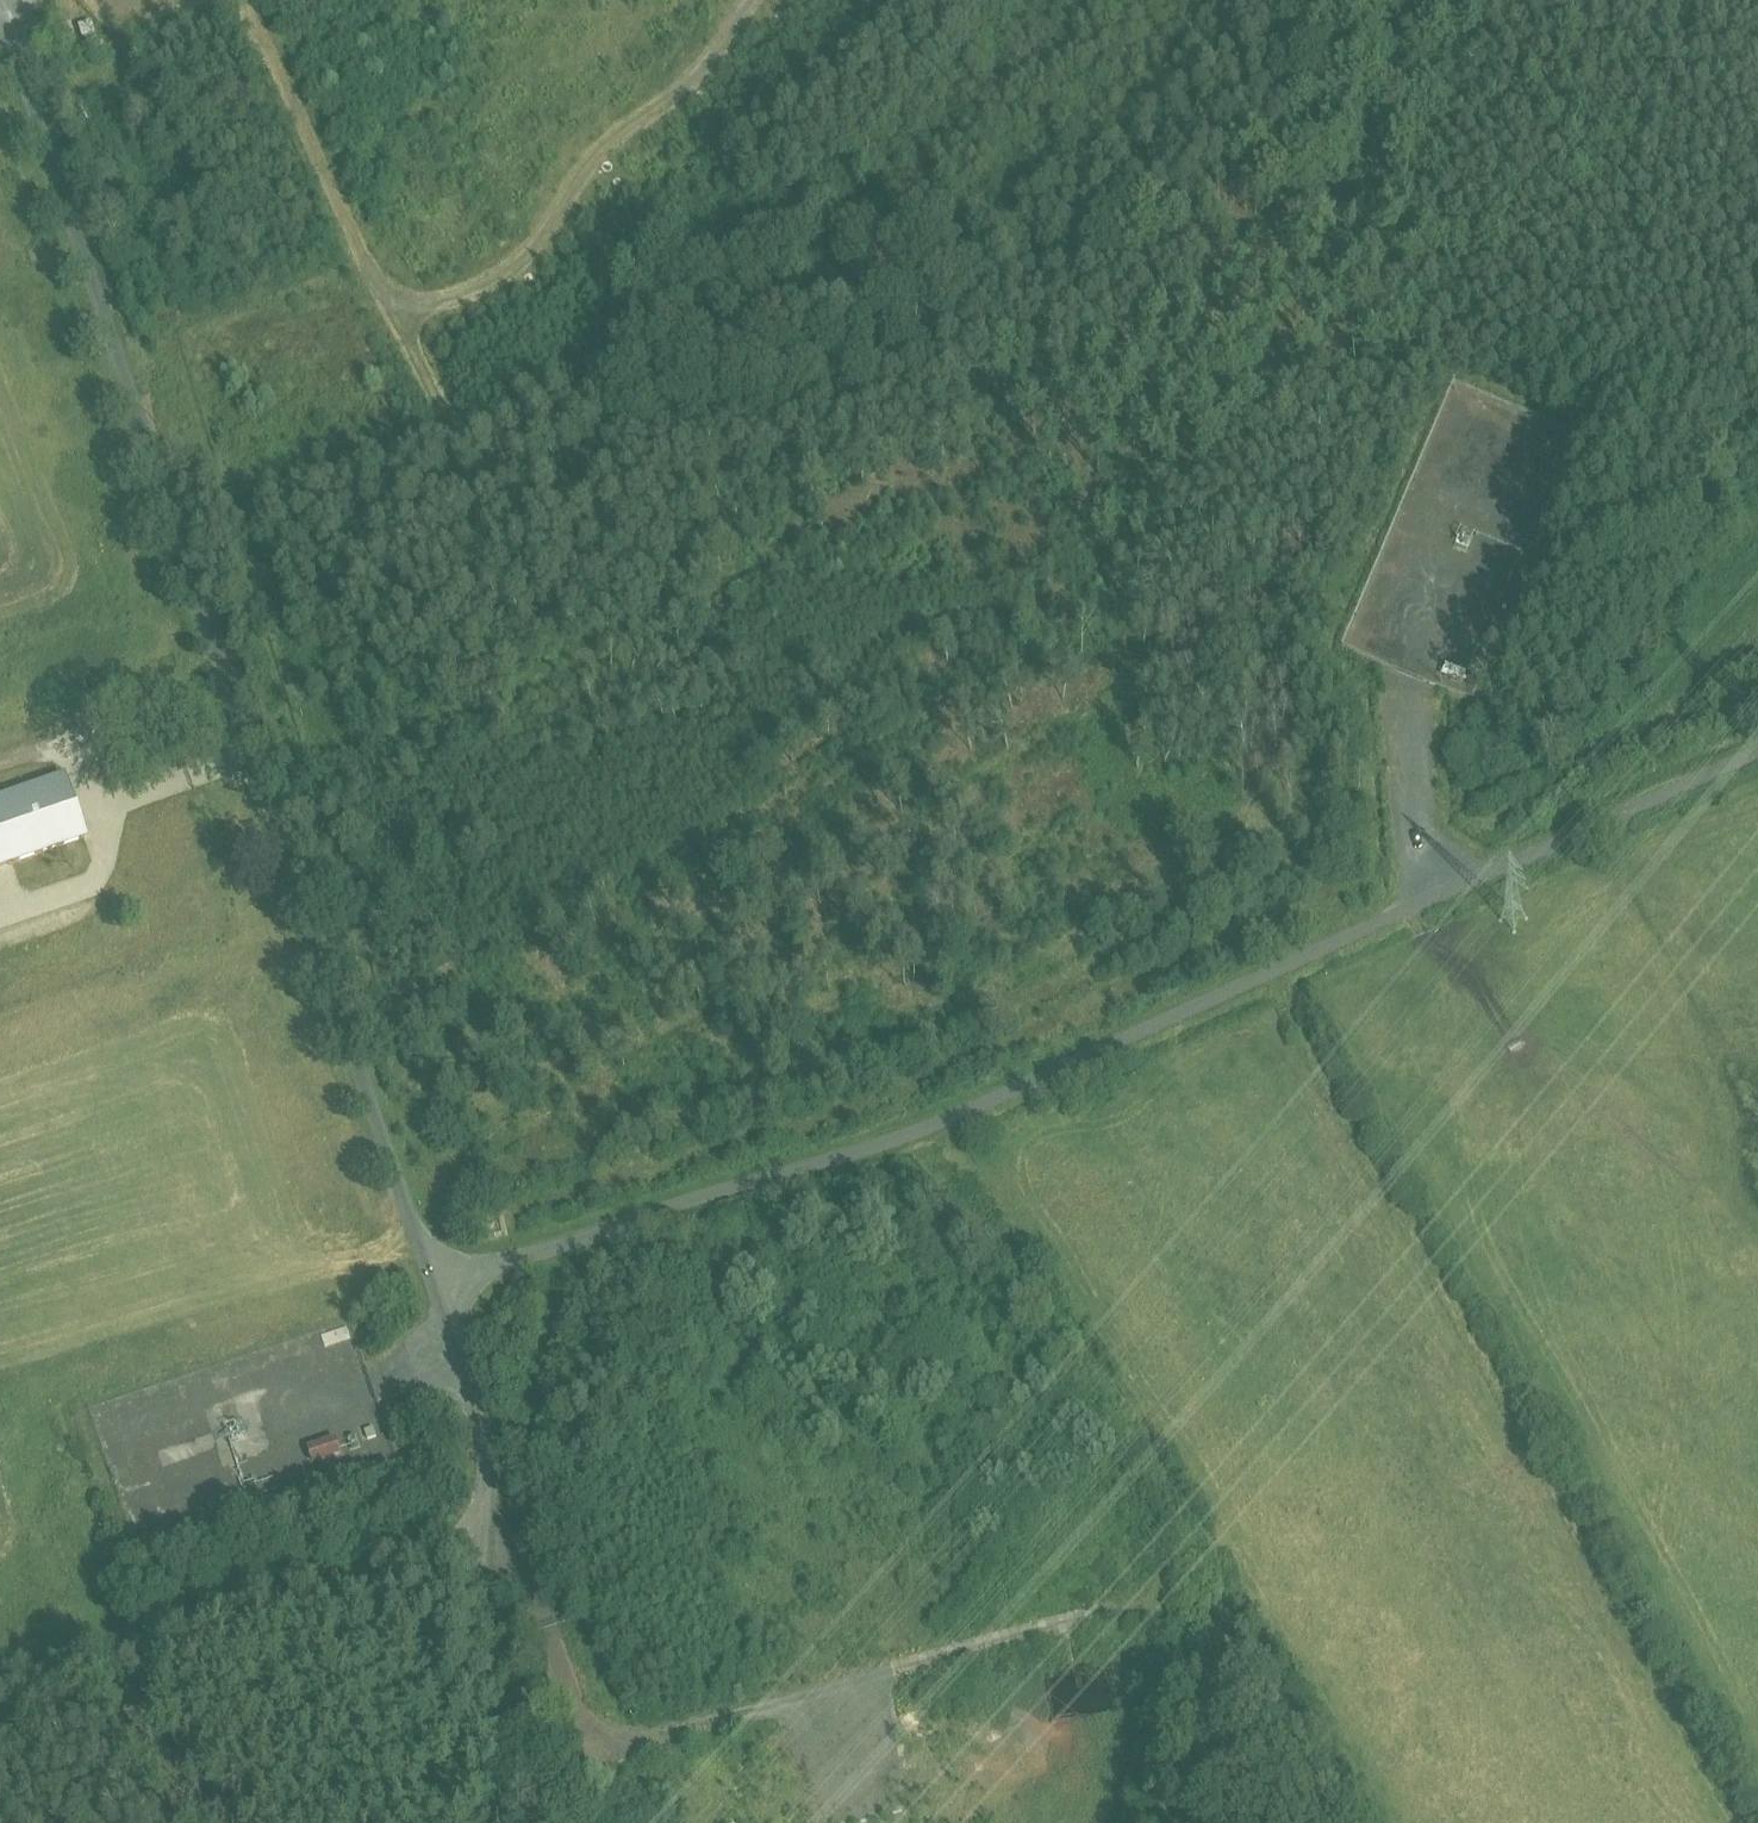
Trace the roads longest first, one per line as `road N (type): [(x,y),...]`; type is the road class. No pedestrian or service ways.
road 1 (unclassified): [(1757,743),(426,1313)]
road 2 (unclassified): [(426,1313),(0,30)]
road 3 (track): [(487,1496),(0,1670)]
road 4 (unclassified): [(601,1752),(487,1496),(426,1313)]

